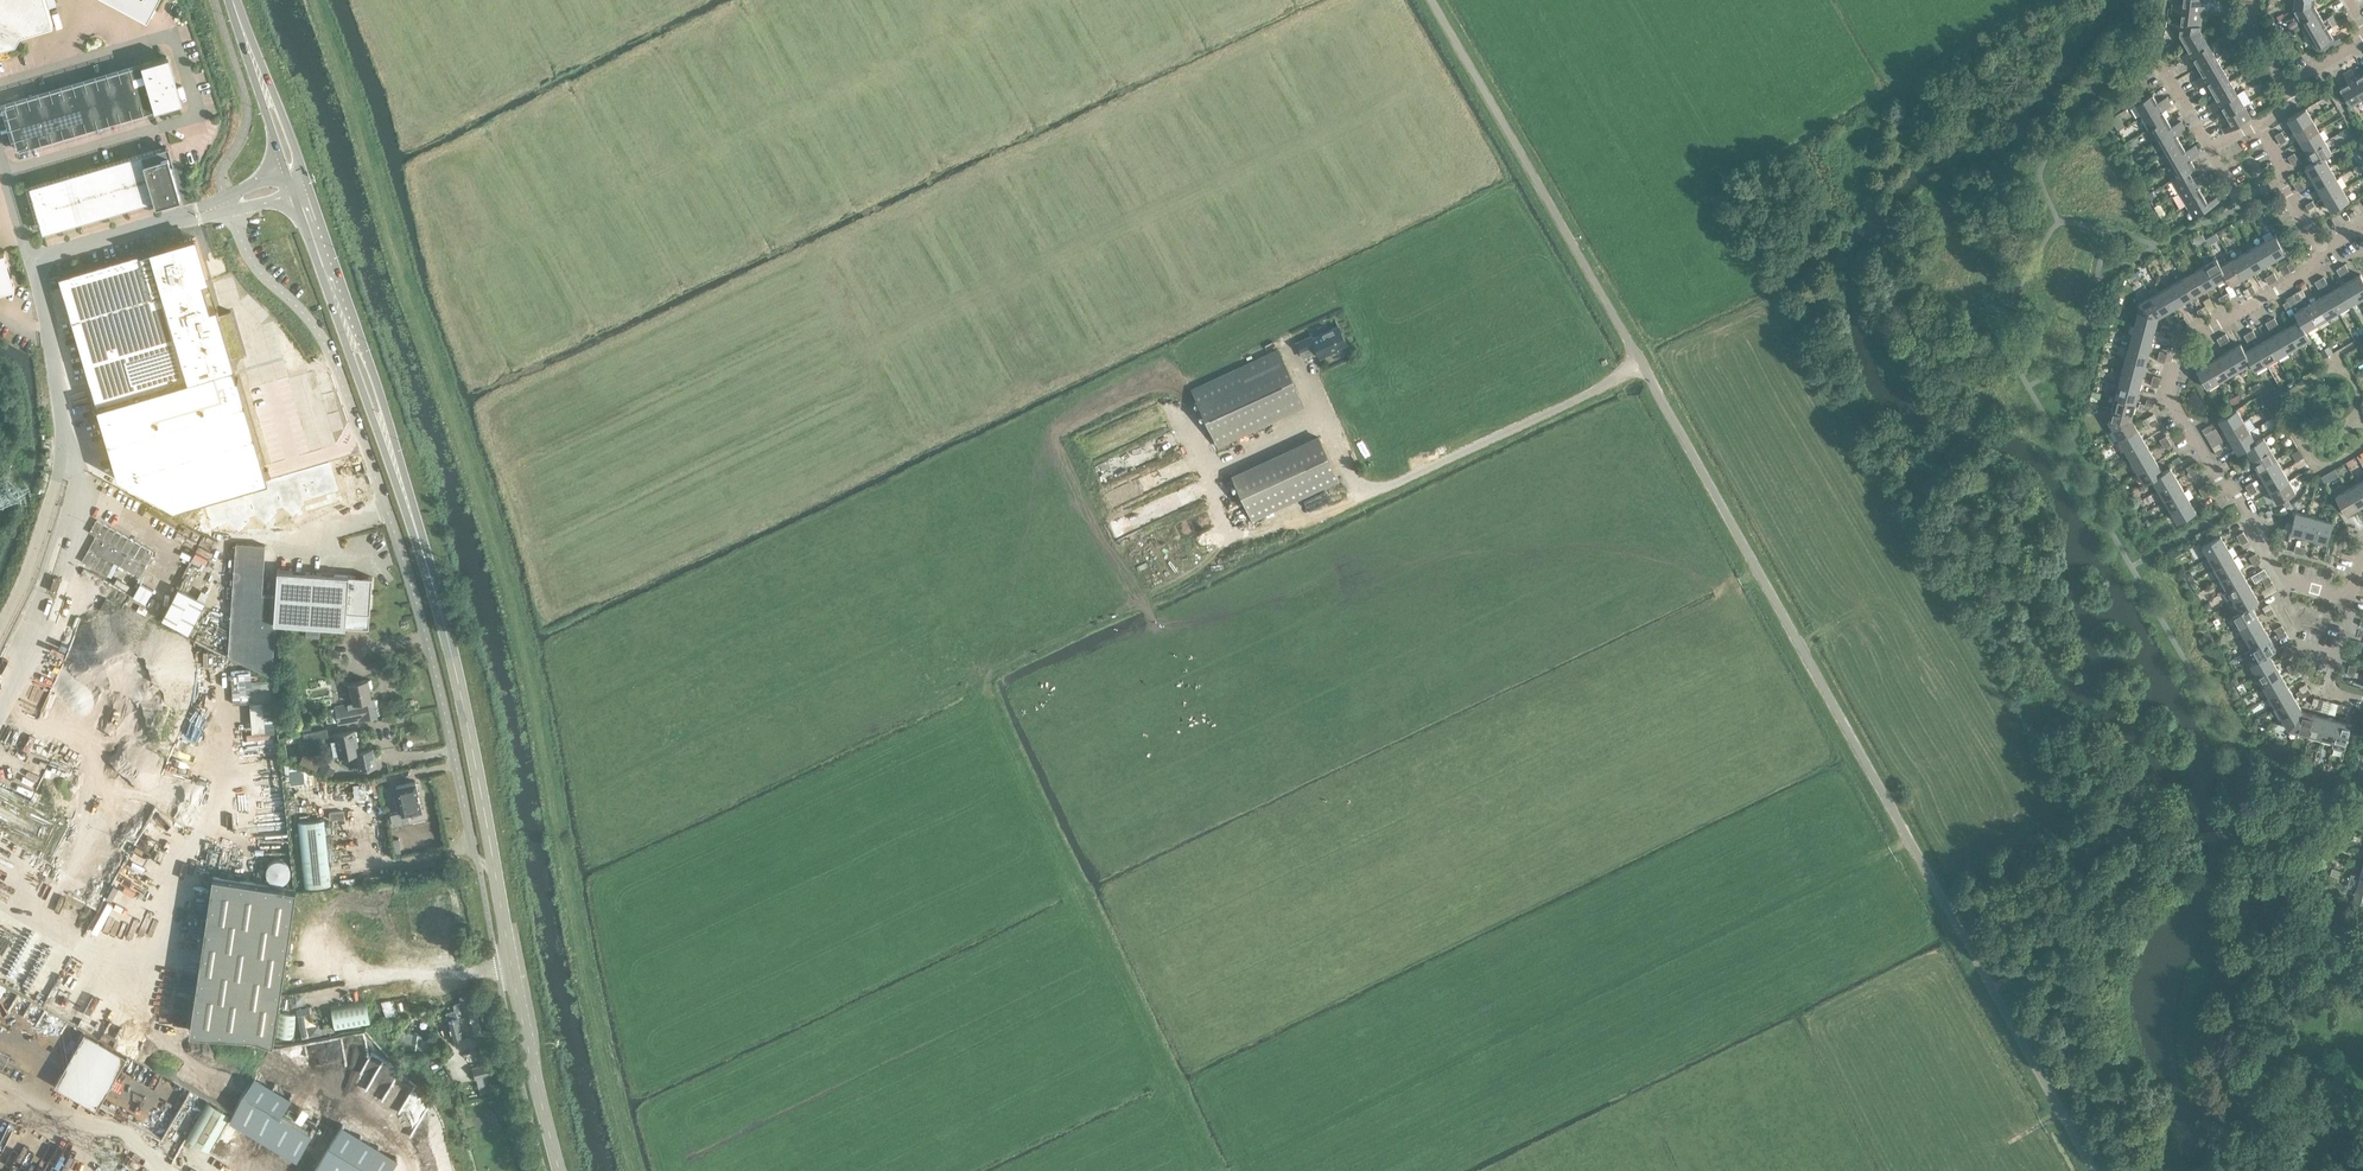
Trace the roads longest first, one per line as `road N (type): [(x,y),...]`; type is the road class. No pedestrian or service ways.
road 1 (unclassified): [(2096,1170),(1432,0)]
road 2 (primary): [(558,1170),(454,663),(303,197)]
road 3 (unclassified): [(227,204),(261,274),(316,327),(337,371),(421,617),(480,866)]
road 4 (residential): [(2318,242),(2305,275),(2180,343),(2169,392),(2286,580),(2354,598)]
road 5 (primary): [(289,159),(233,0)]

